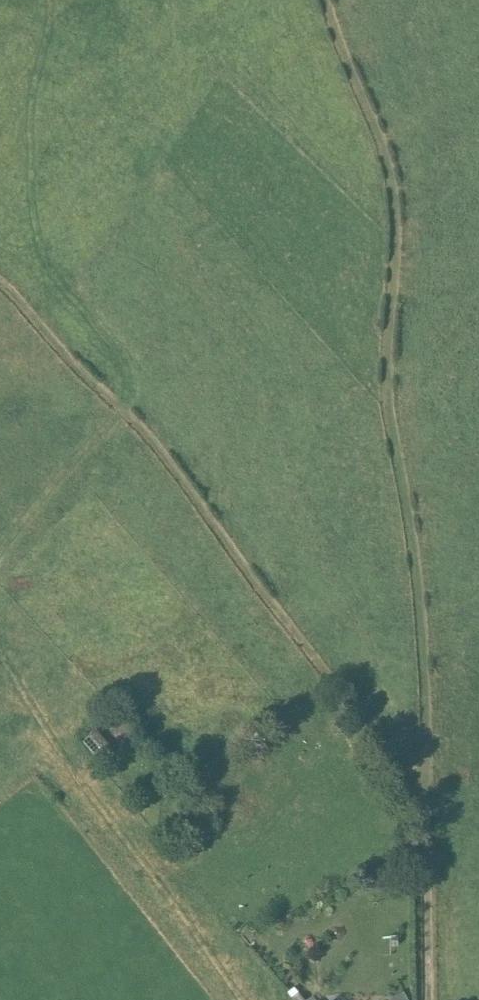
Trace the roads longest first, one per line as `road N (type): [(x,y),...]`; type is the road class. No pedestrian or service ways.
road 1 (track): [(0,288),(161,452),(371,734),(409,791),(424,861)]

